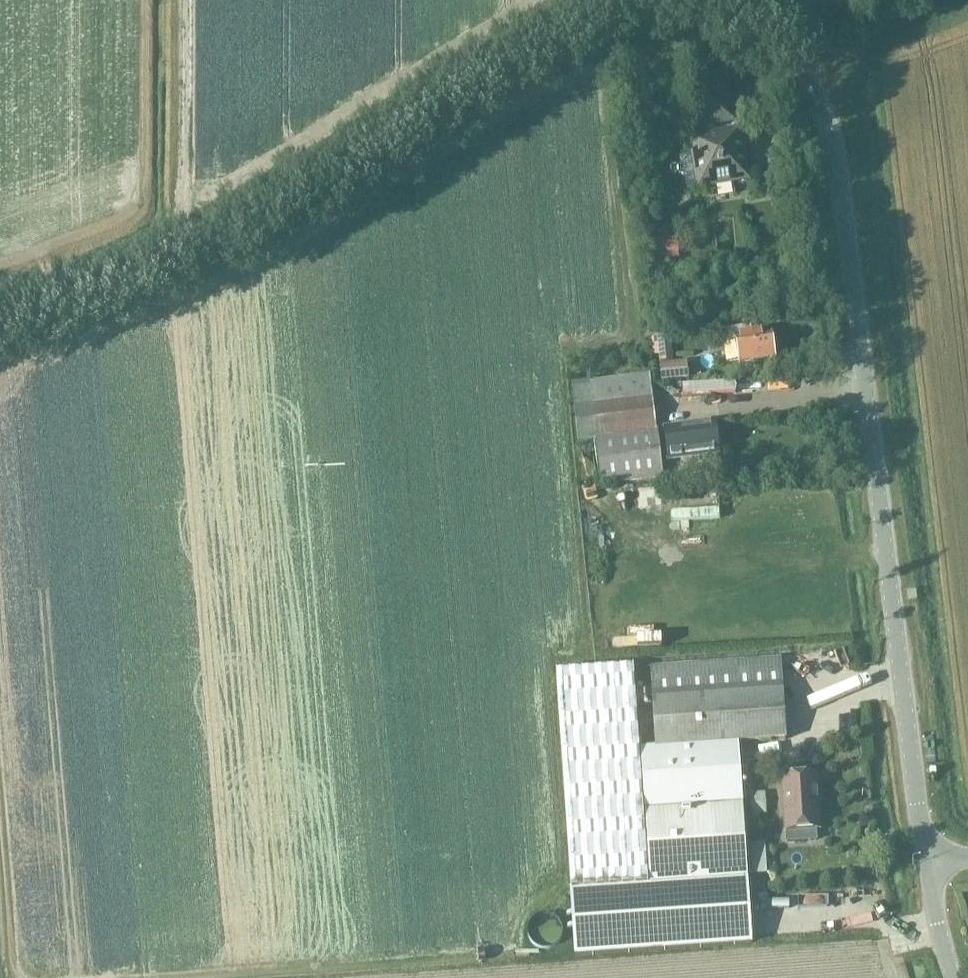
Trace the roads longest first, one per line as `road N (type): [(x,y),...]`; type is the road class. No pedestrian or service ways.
road 1 (unclassified): [(925,868),(823,125),(775,45),(733,13),(692,0)]
road 2 (unclassified): [(657,0),(615,8),(376,156),(183,261),(0,322)]
road 3 (track): [(183,261),(184,0)]

